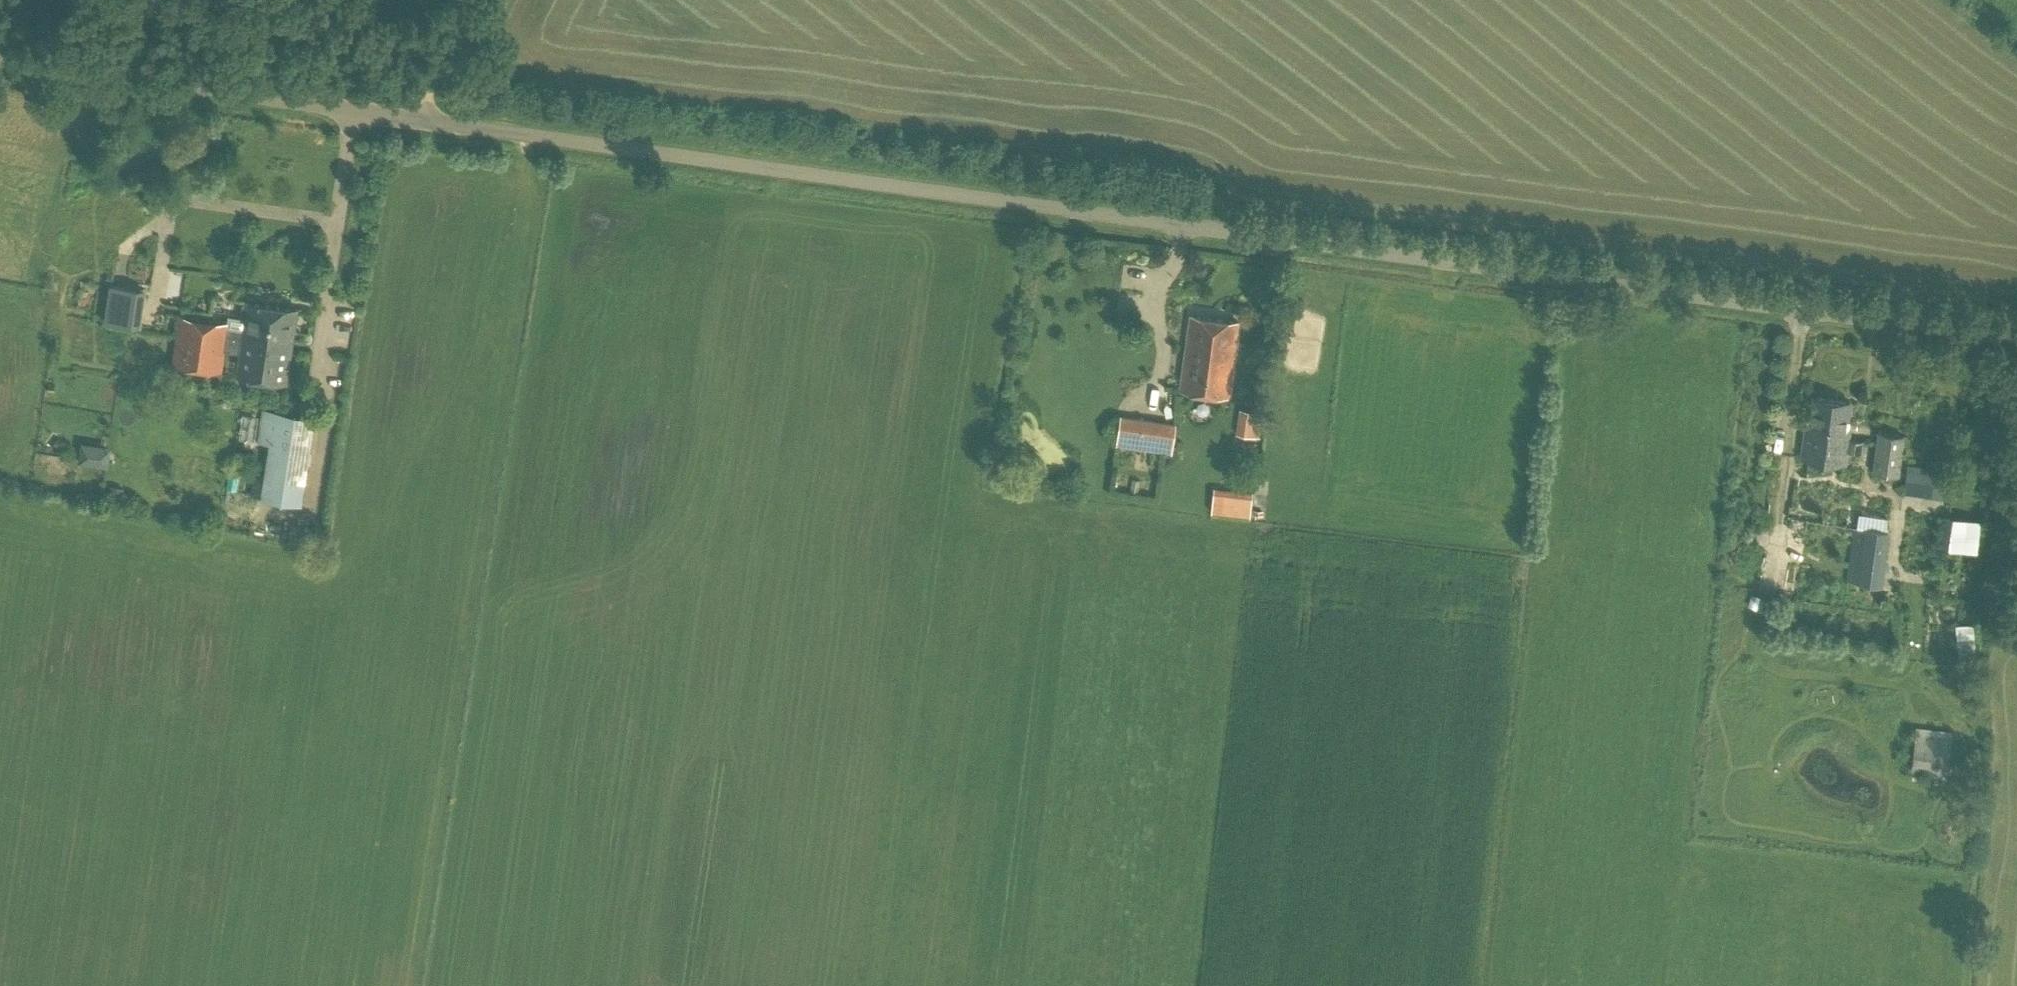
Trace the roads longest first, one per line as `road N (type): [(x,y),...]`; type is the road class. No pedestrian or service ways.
road 1 (unclassified): [(2016,340),(0,61)]
road 2 (track): [(417,120),(478,0)]

